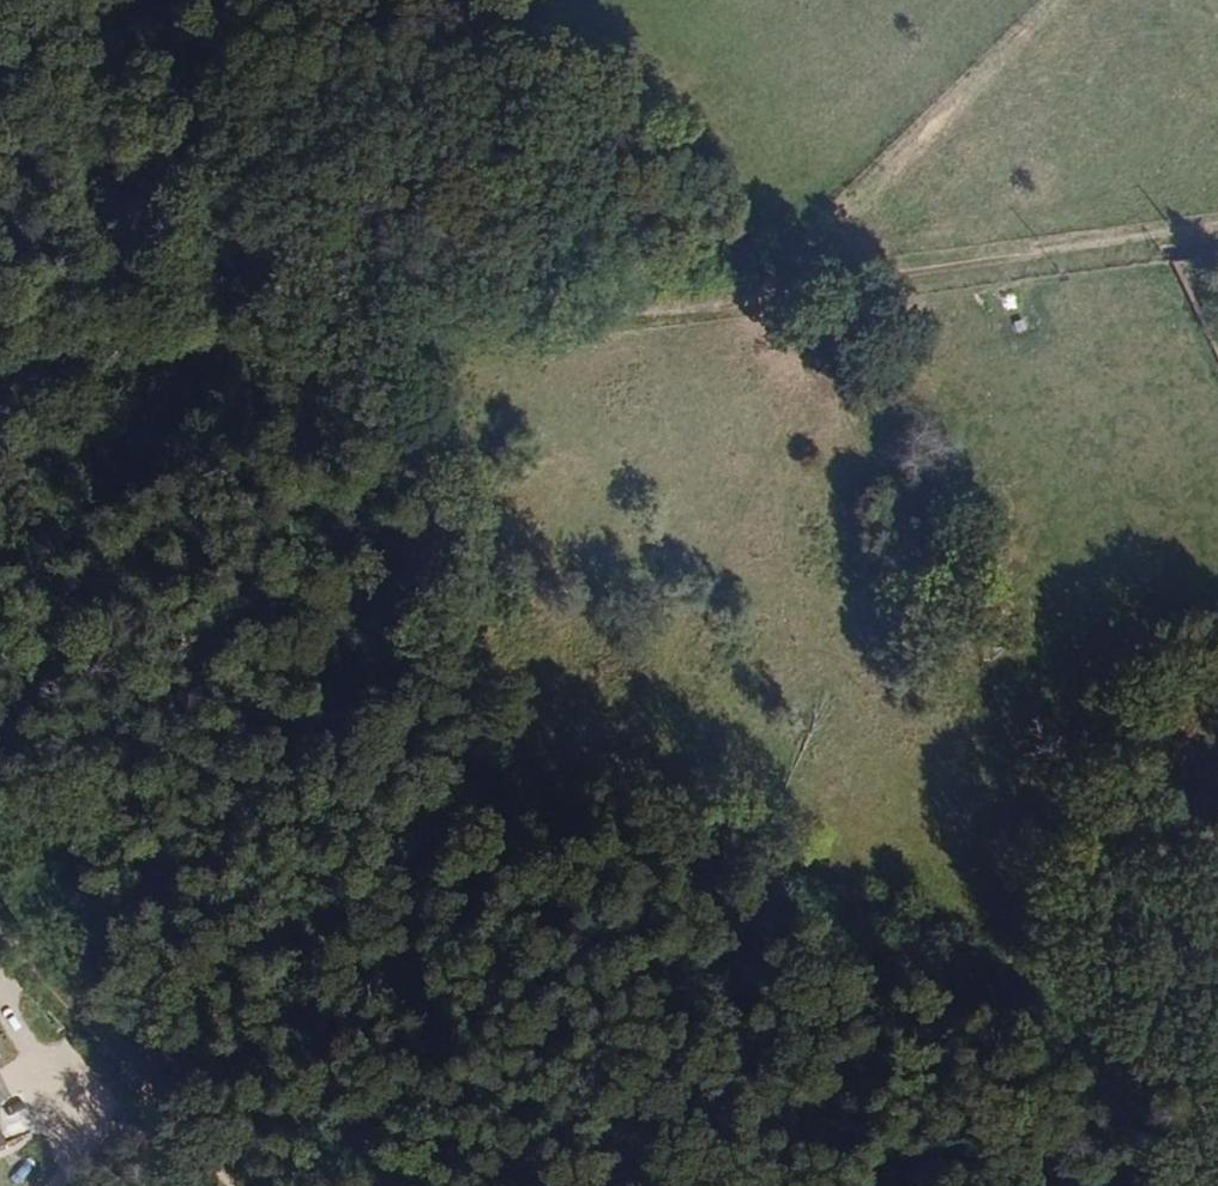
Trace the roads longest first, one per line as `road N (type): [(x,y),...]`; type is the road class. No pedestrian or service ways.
road 1 (track): [(0,376),(765,298),(1217,233)]
road 2 (track): [(739,1185),(1050,928),(1091,907),(1217,872)]
road 3 (track): [(0,915),(239,1185)]

